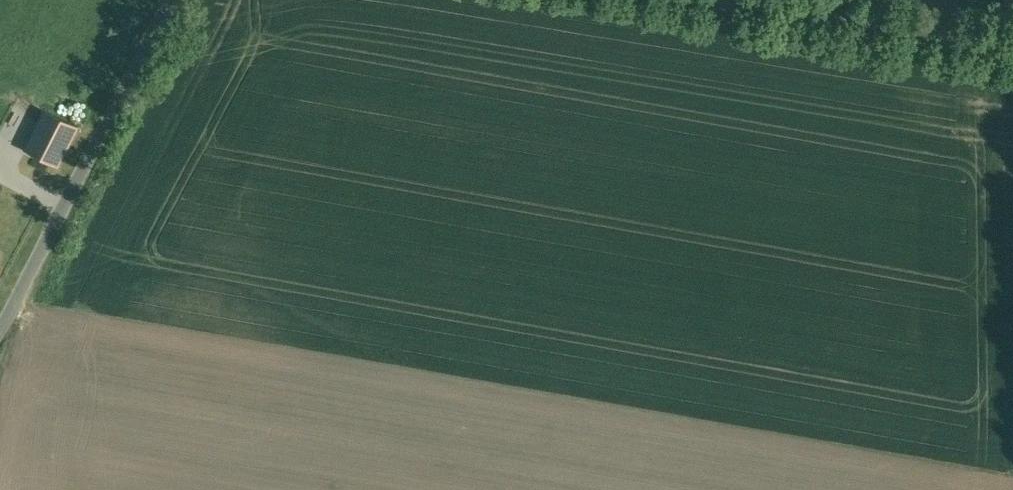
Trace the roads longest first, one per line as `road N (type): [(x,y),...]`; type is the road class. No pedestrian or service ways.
road 1 (unclassified): [(167,0),(0,309)]

